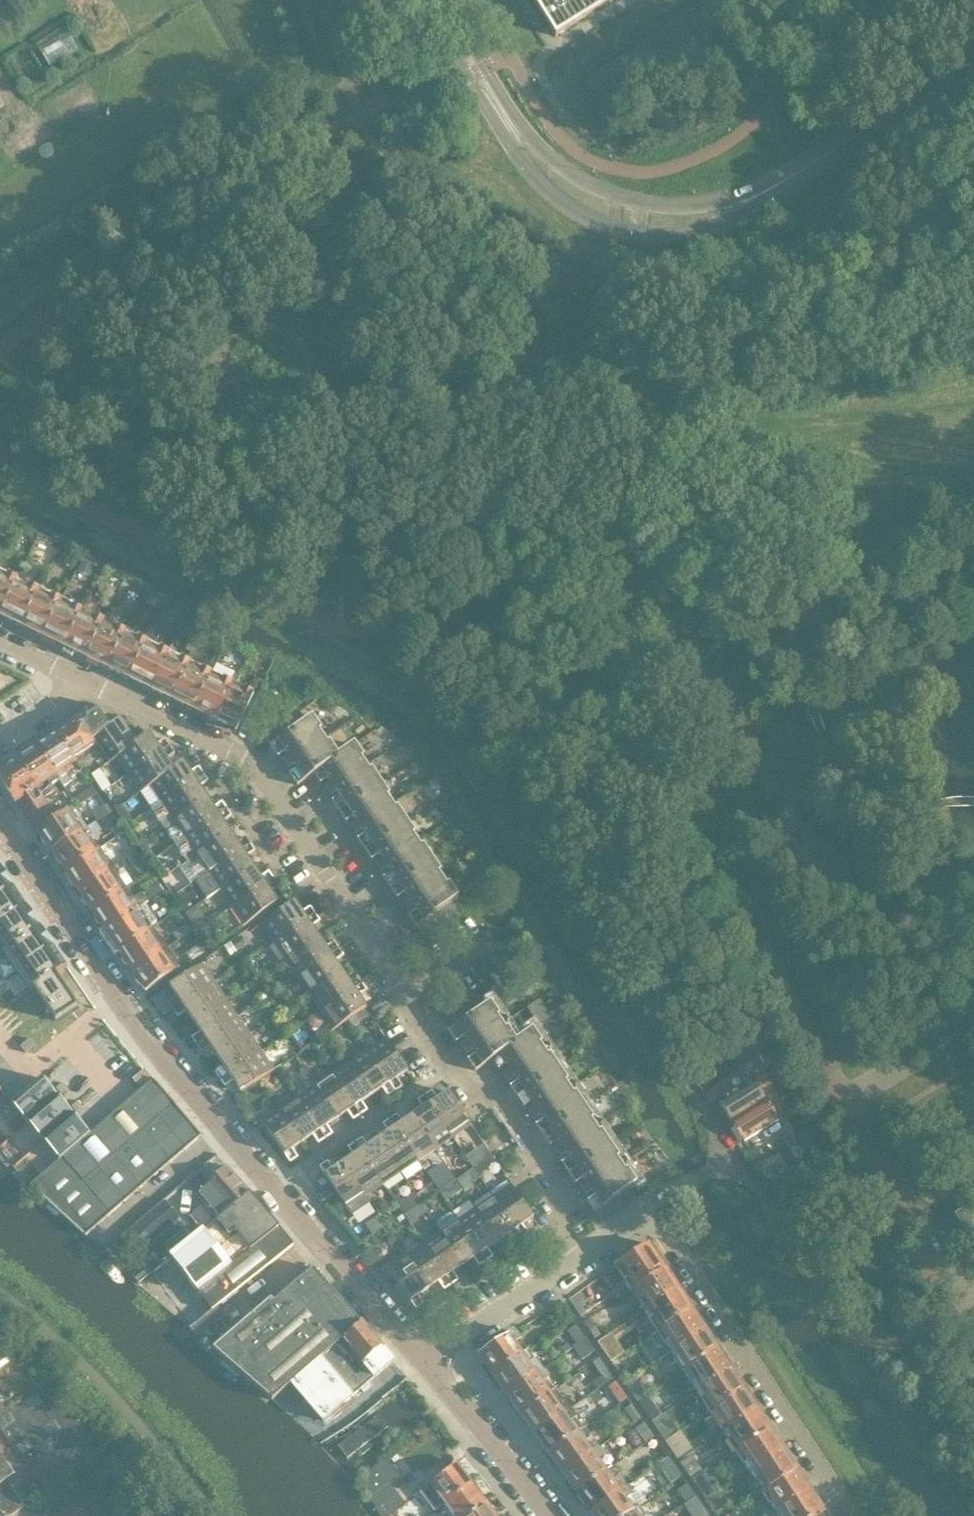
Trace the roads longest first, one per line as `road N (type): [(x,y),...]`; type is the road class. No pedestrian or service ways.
road 1 (residential): [(419,1358),(116,999)]
road 2 (tertiary): [(450,27),(467,77),(494,119),(570,205),(604,222),(673,234),(730,222),(760,195)]
road 3 (tertiary): [(760,195),(680,209),(646,207),(590,184),(539,147),(450,27)]
road 4 (residential): [(650,1217),(850,1515)]
road 5 (residential): [(577,1257),(561,1230),(554,1178),(507,1110),(451,1070),(408,1002)]
road 6 (residential): [(408,1002),(253,766),(237,755)]
road 7 (tertiary): [(973,64),(760,195)]
road 8 (residential): [(116,999),(0,826)]
road 9 (residential): [(544,1515),(419,1358)]
road 10 (residential): [(419,1358),(577,1257)]
road 11 (residential): [(237,755),(75,678)]
road 12 (residential): [(116,999),(28,1072),(0,1036)]

